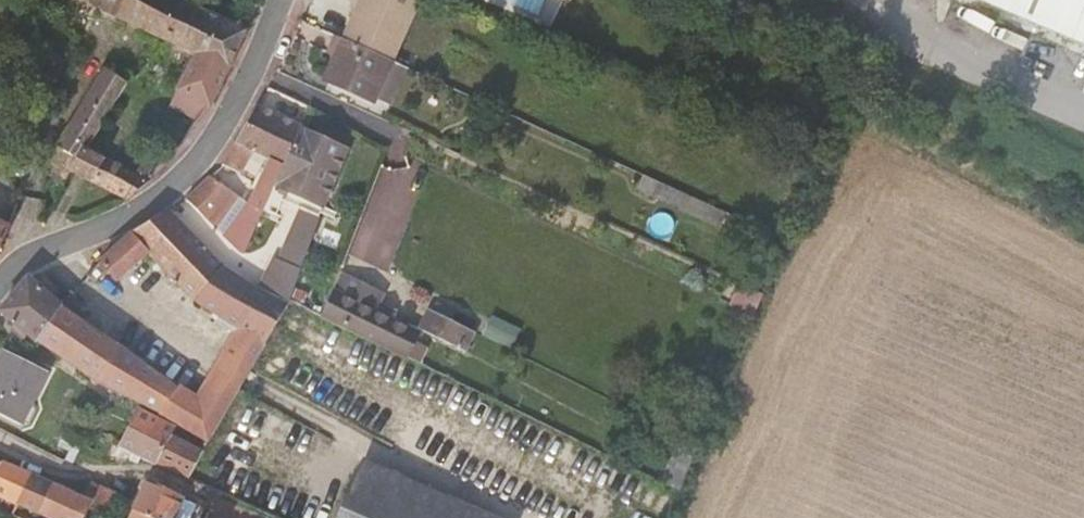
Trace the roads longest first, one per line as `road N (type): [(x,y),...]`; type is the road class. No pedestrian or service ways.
road 1 (residential): [(0,277),(11,264),(145,208),(184,178),(244,75),(272,0)]

